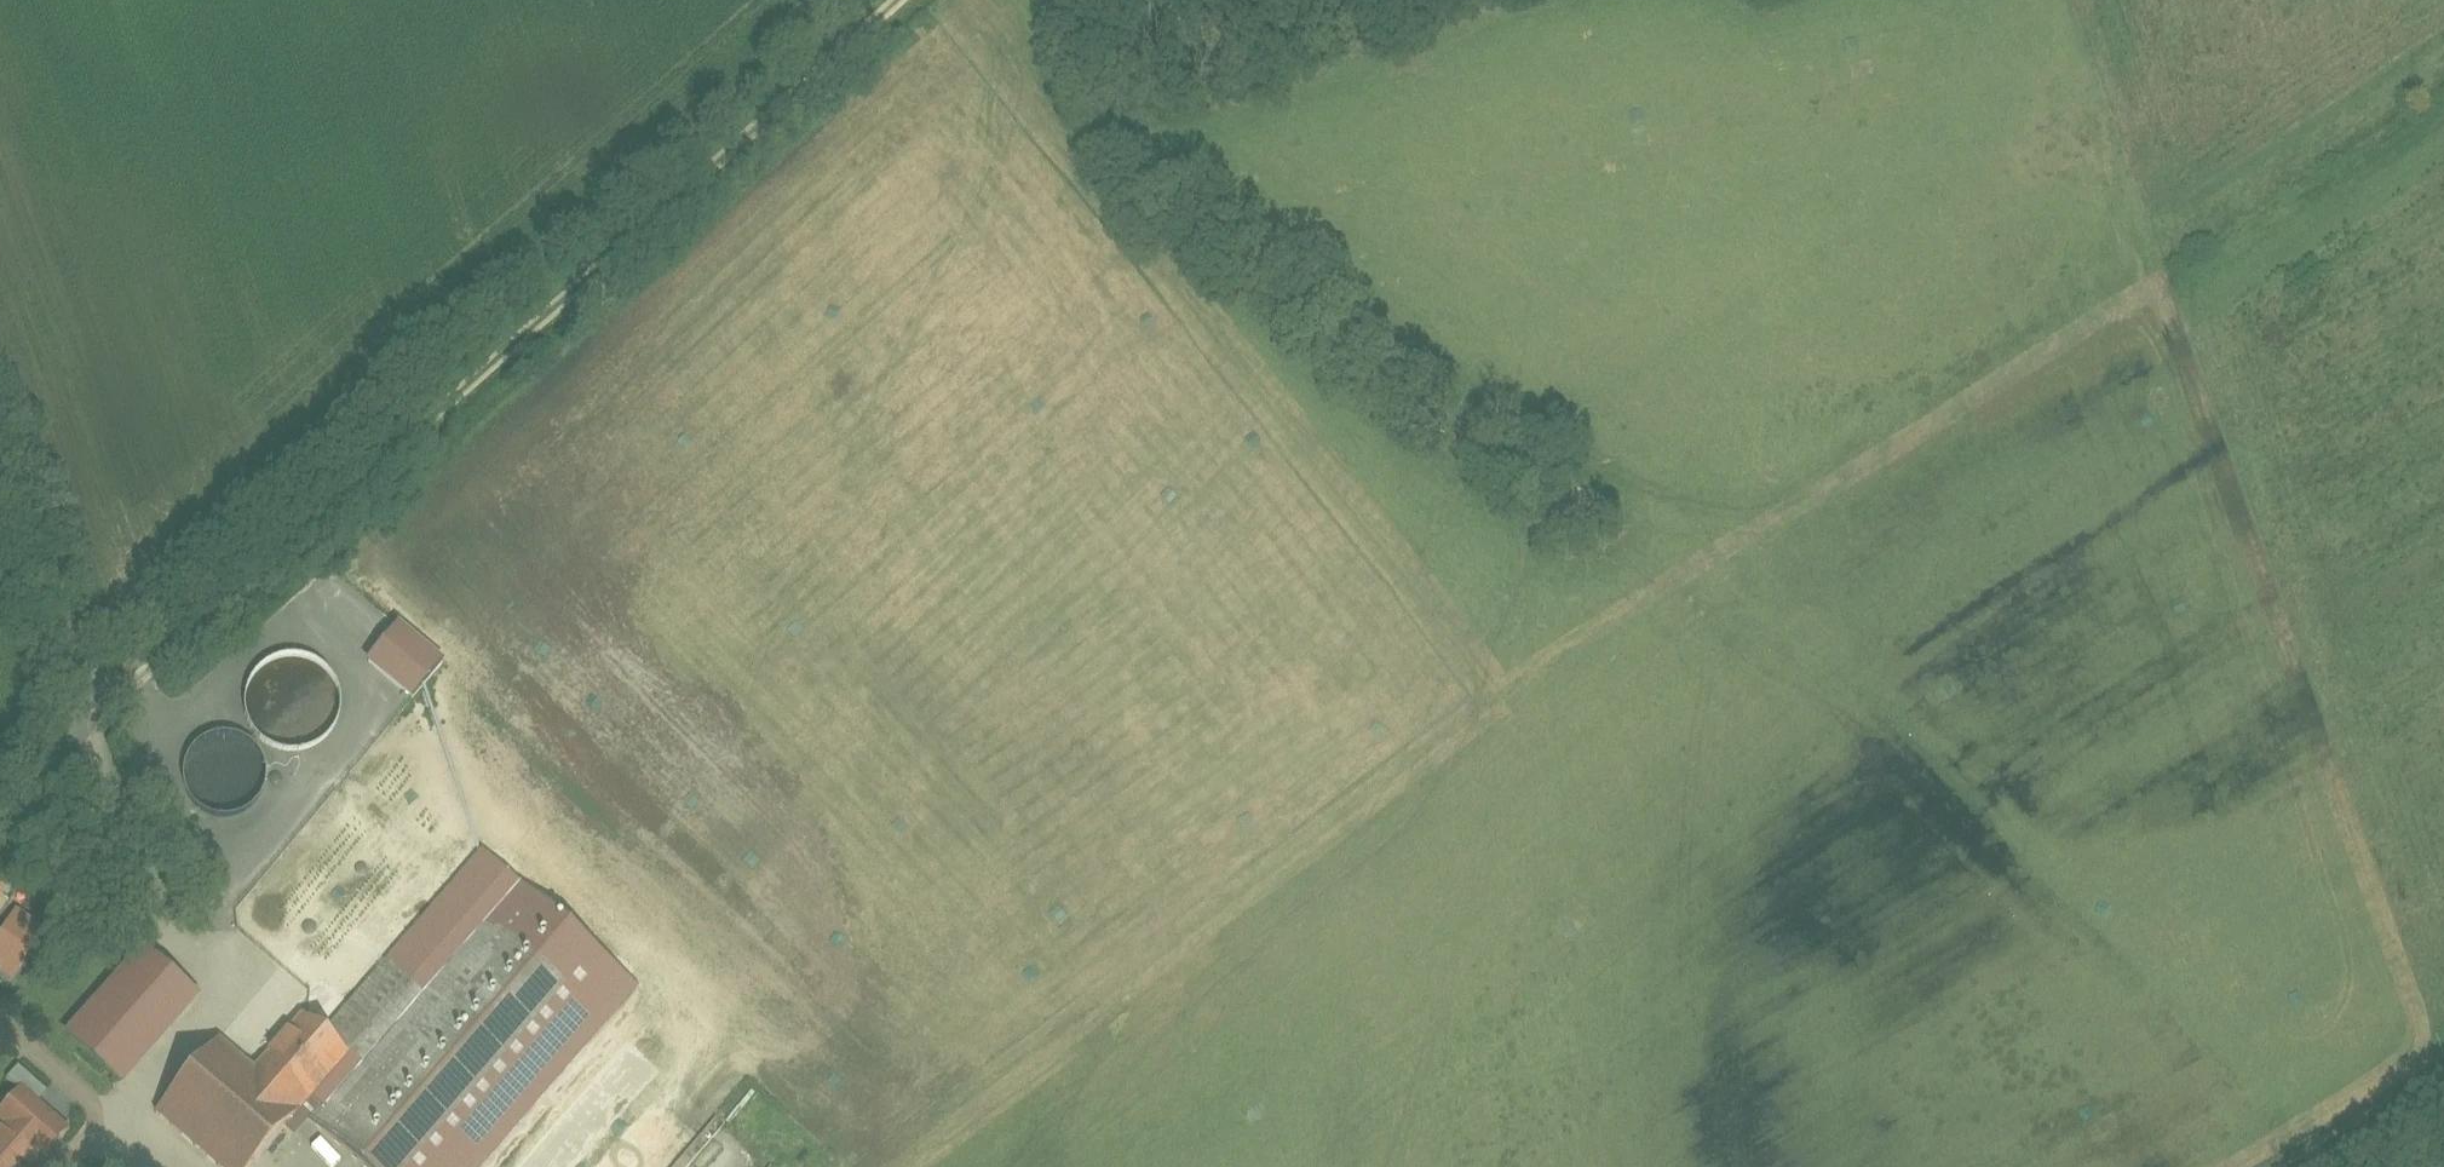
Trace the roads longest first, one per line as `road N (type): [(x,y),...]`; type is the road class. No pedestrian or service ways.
road 1 (track): [(897,0),(109,708)]
road 2 (unclassified): [(0,441),(109,708),(0,875)]
road 3 (unclassified): [(2338,1166),(2443,1104)]

